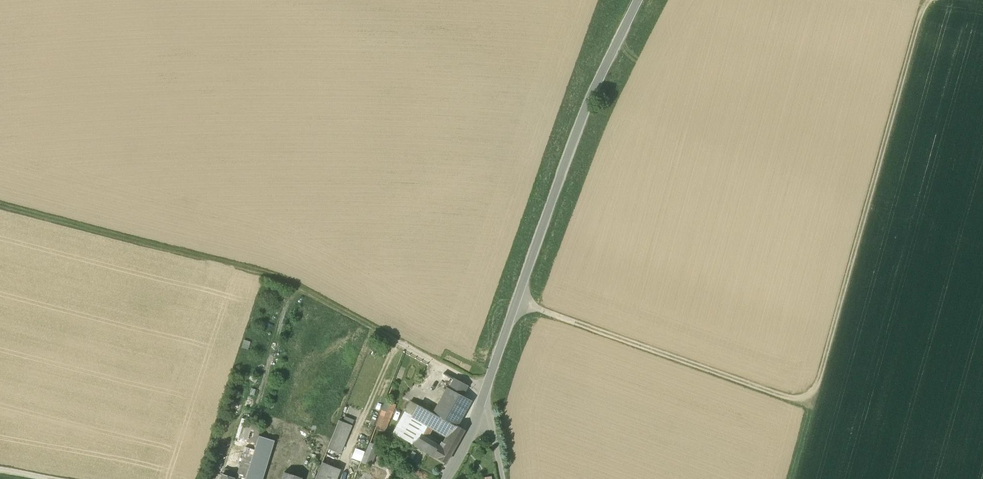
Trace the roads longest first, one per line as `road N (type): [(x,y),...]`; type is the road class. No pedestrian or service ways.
road 1 (track): [(0,210),(275,283),(485,390)]
road 2 (track): [(929,0),(812,404)]
road 3 (unclassified): [(640,0),(573,142),(485,390)]
road 4 (track): [(516,303),(812,404)]

